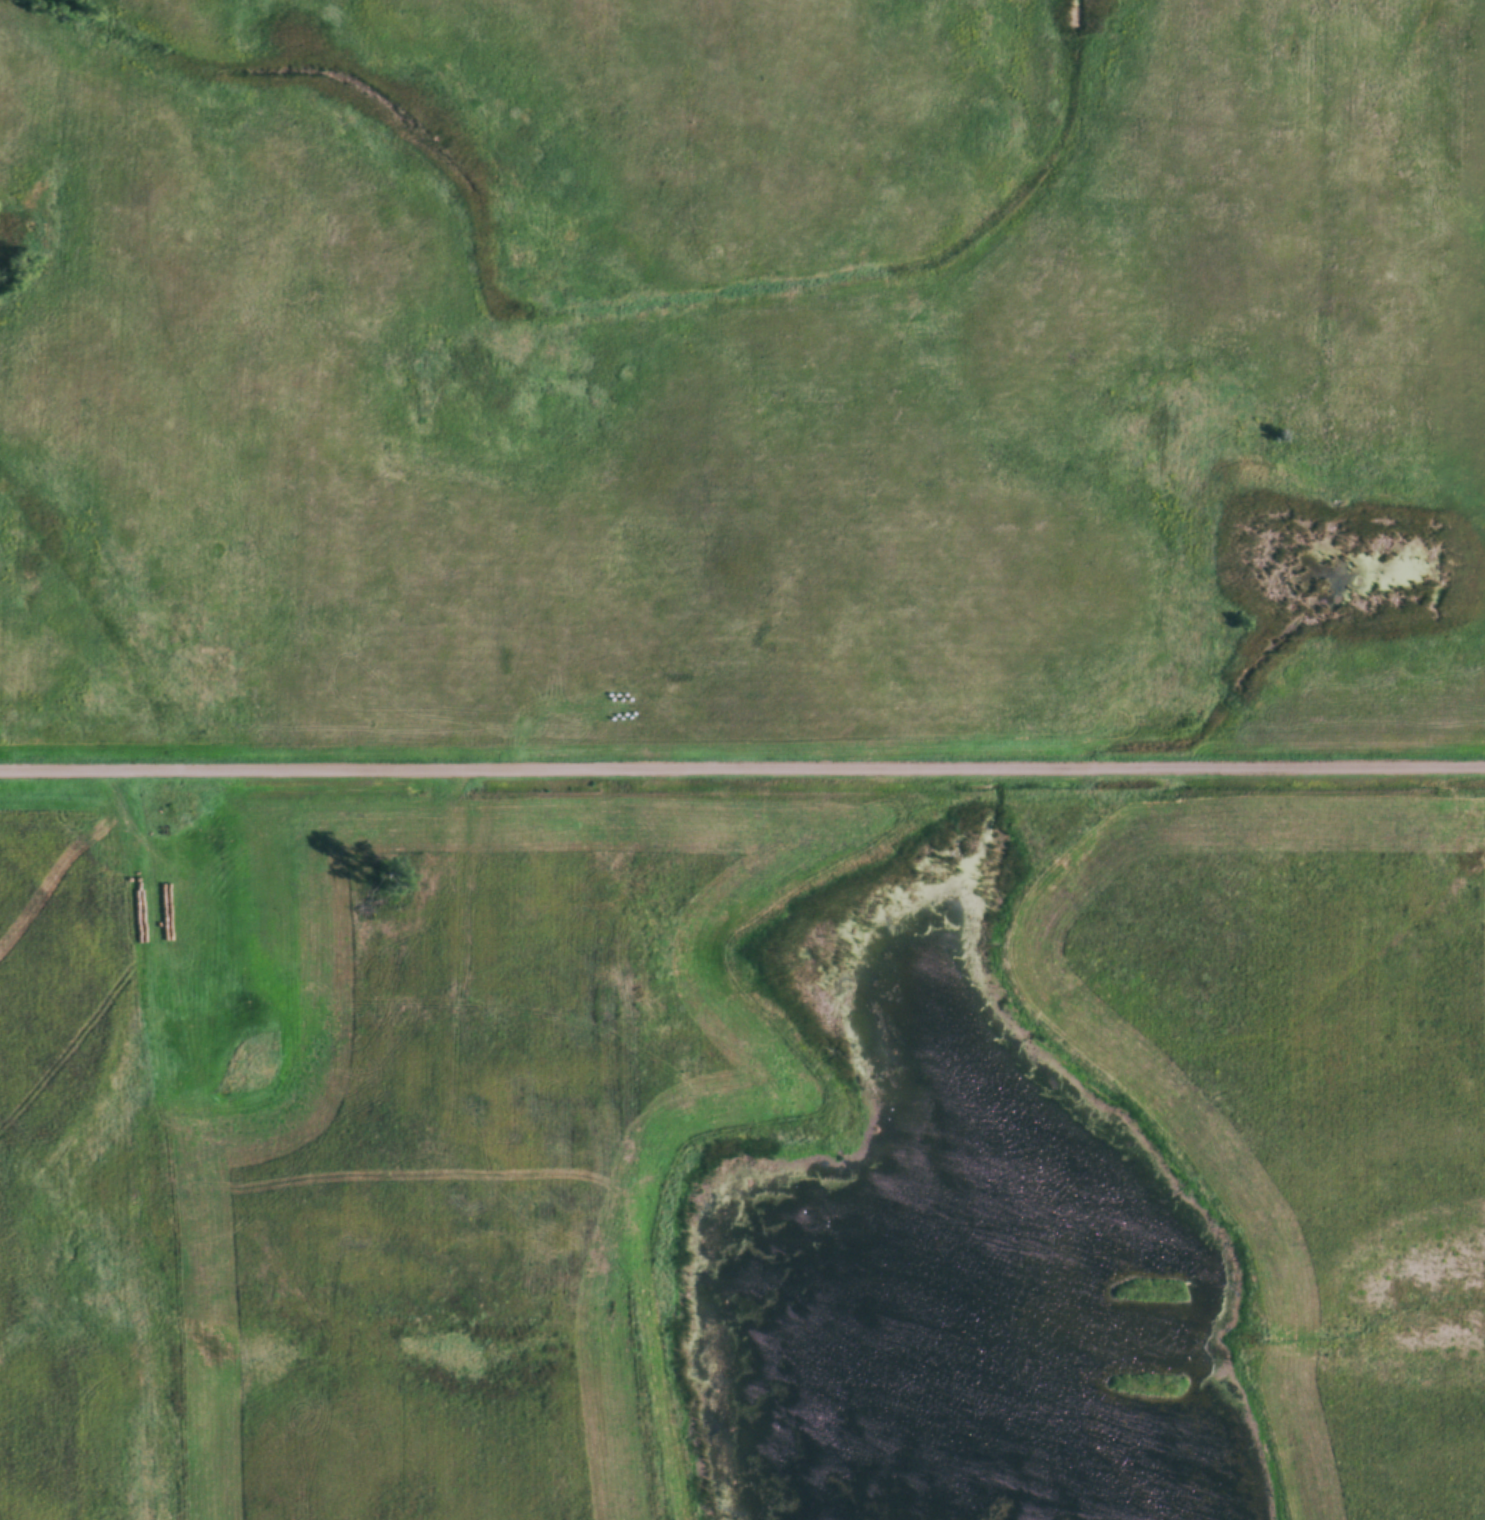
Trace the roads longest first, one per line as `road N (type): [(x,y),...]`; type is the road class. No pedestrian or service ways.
road 1 (residential): [(0,767),(1484,763)]

